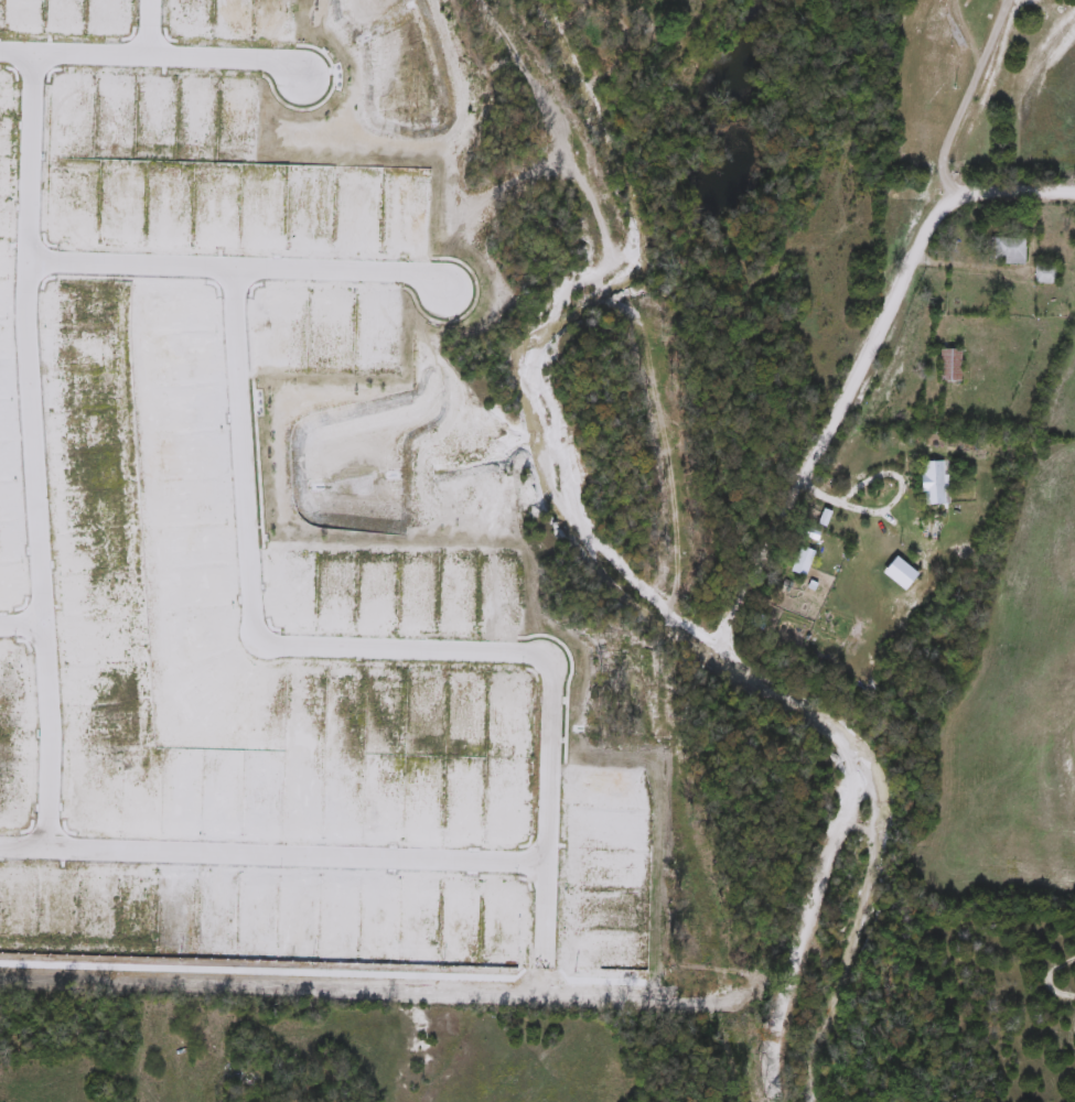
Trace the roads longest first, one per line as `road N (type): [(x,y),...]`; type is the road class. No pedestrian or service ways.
road 1 (residential): [(772,1101),(771,1009),(838,766),(817,719),(714,651),(712,629),(927,223),(966,182),(1074,179)]
road 2 (residential): [(545,965),(557,681),(530,659),(262,648),(233,271)]
road 3 (residential): [(30,54),(24,264),(50,727),(47,853)]
road 4 (residential): [(0,852),(548,868)]
road 5 (residential): [(444,293),(432,279),(24,264)]
road 6 (residential): [(0,53),(277,63),(300,80)]

